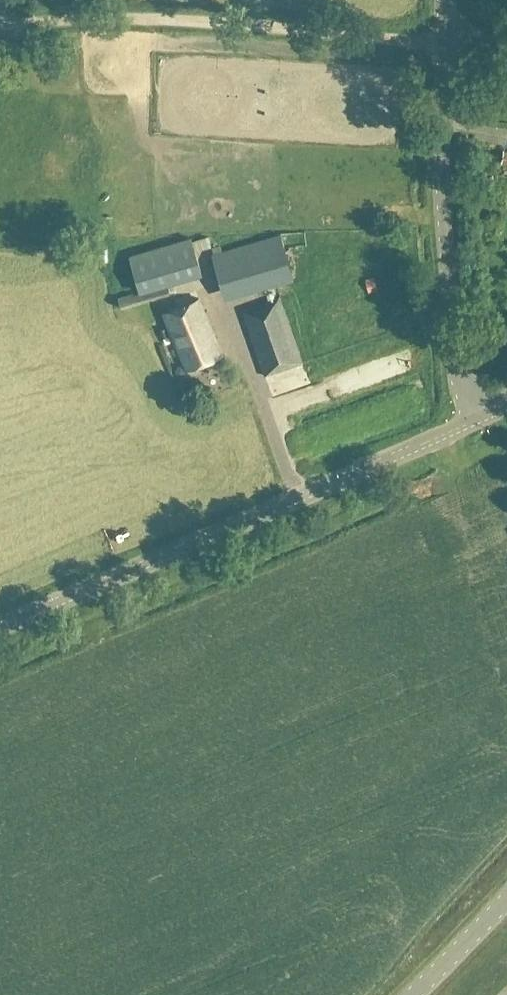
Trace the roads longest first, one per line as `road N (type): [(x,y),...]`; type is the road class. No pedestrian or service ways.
road 1 (unclassified): [(0,625),(475,418)]
road 2 (unclassified): [(475,418),(454,374),(447,323),(444,34)]
road 3 (tertiary): [(506,905),(419,994)]

